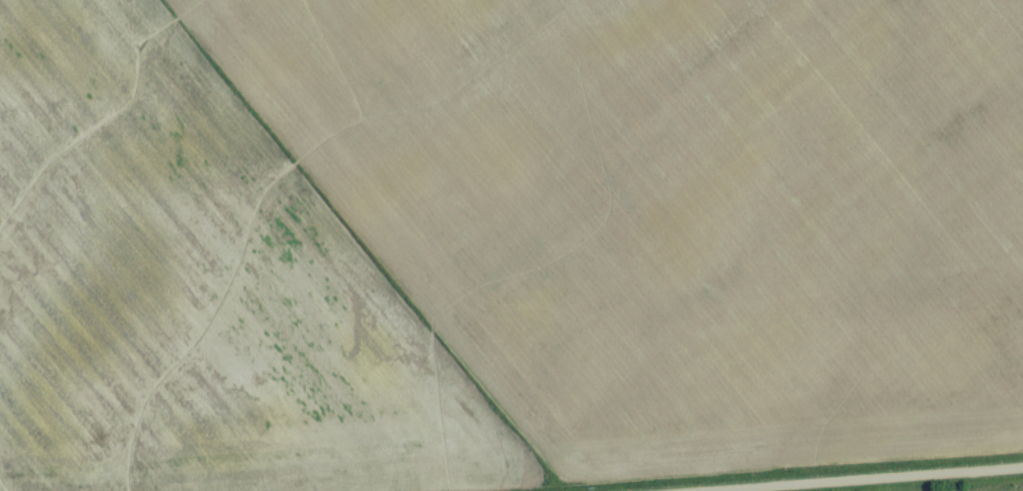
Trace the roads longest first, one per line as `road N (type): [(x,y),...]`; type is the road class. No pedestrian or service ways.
road 1 (residential): [(794,490),(1022,473)]

